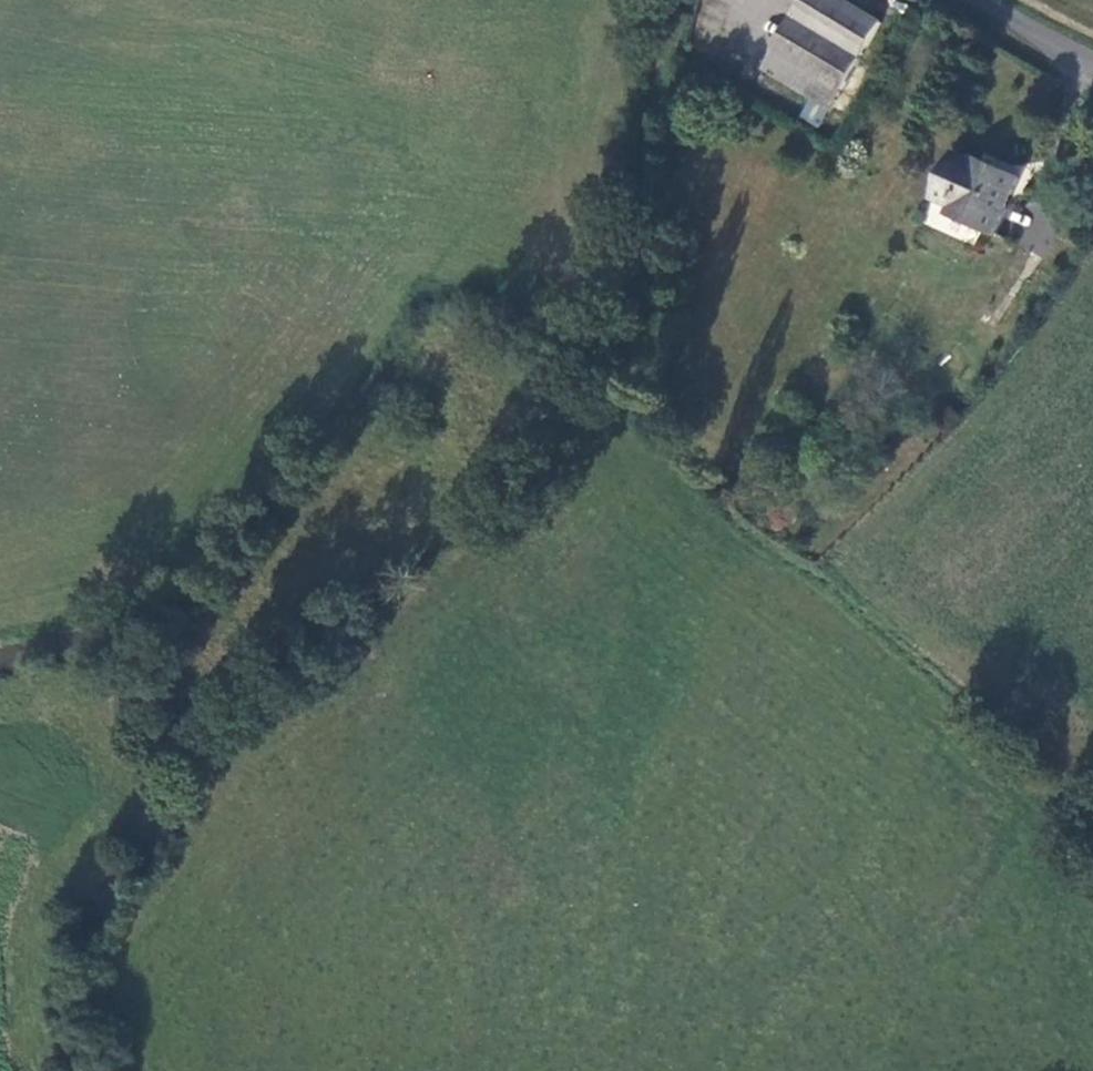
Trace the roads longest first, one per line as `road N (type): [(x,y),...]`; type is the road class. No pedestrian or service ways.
road 1 (unclassified): [(979,0),(1092,67)]

